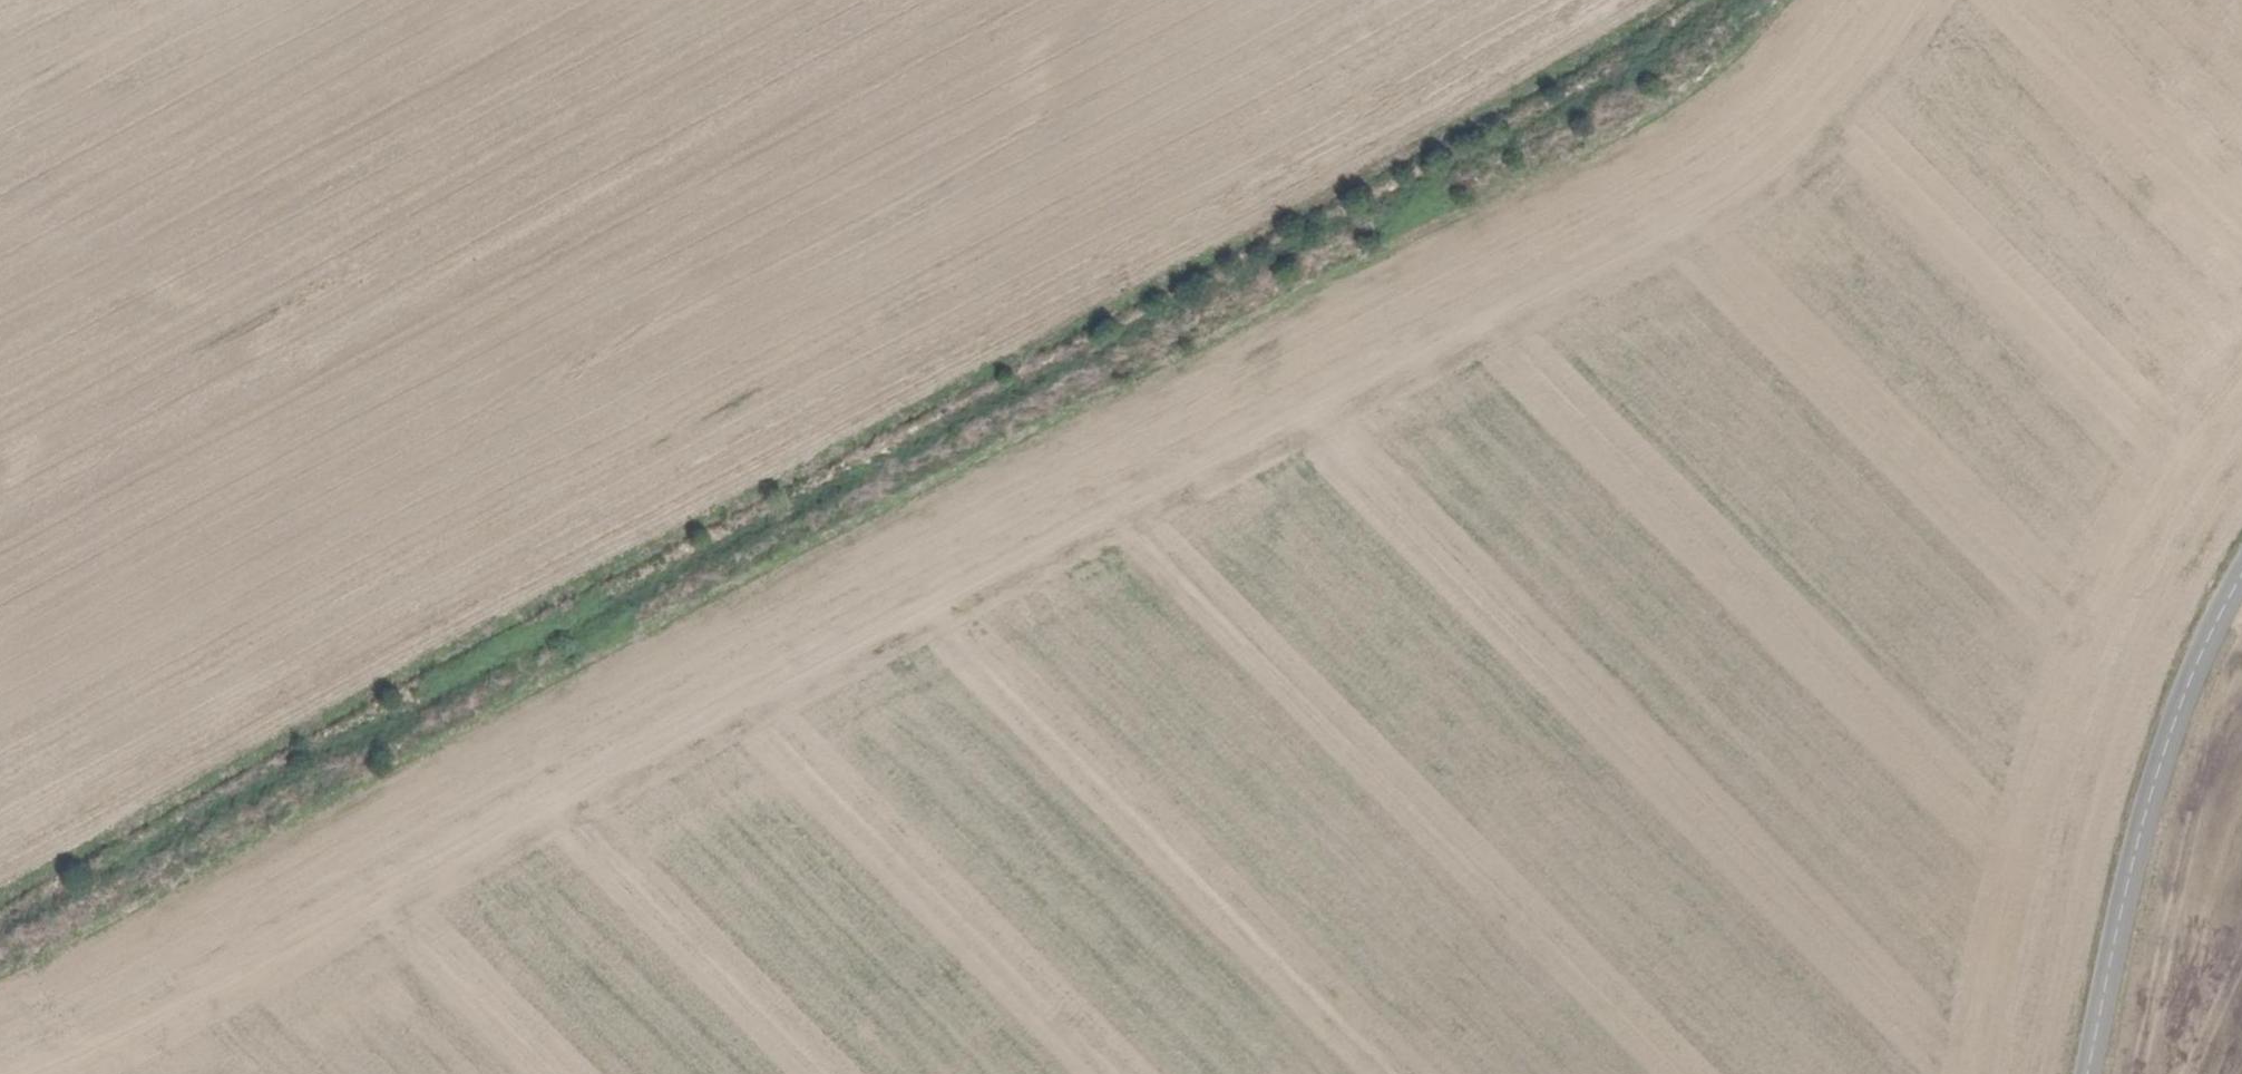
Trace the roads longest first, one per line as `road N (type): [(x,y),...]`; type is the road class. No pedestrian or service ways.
road 1 (tertiary): [(2087,1073),(2158,773),(2209,637),(2241,577)]

